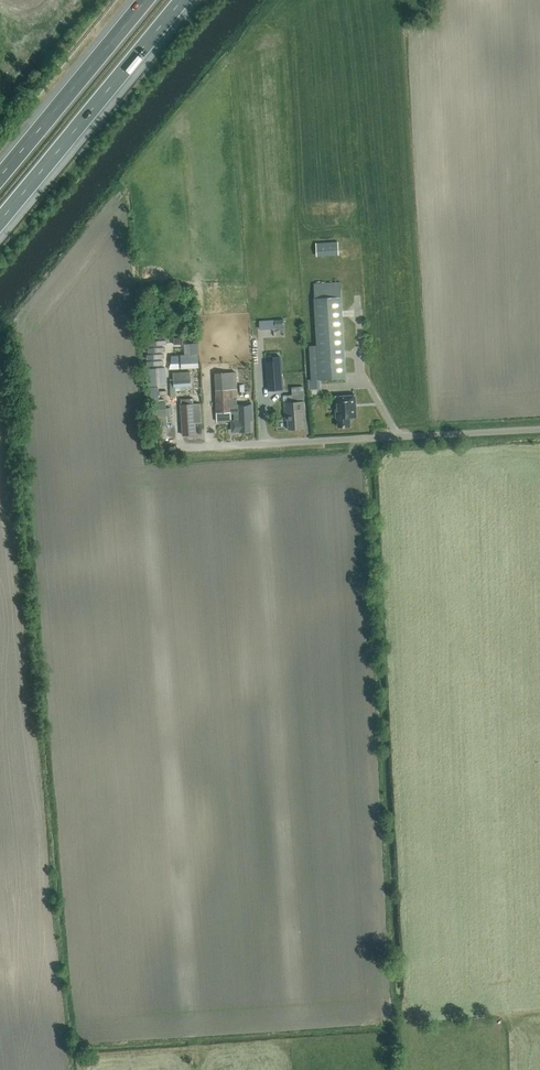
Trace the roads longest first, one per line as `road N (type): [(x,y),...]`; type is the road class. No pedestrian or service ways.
road 1 (unclassified): [(158,452),(539,435)]
road 2 (motorway): [(0,219),(182,0)]
road 3 (motorway): [(145,0),(0,176)]

